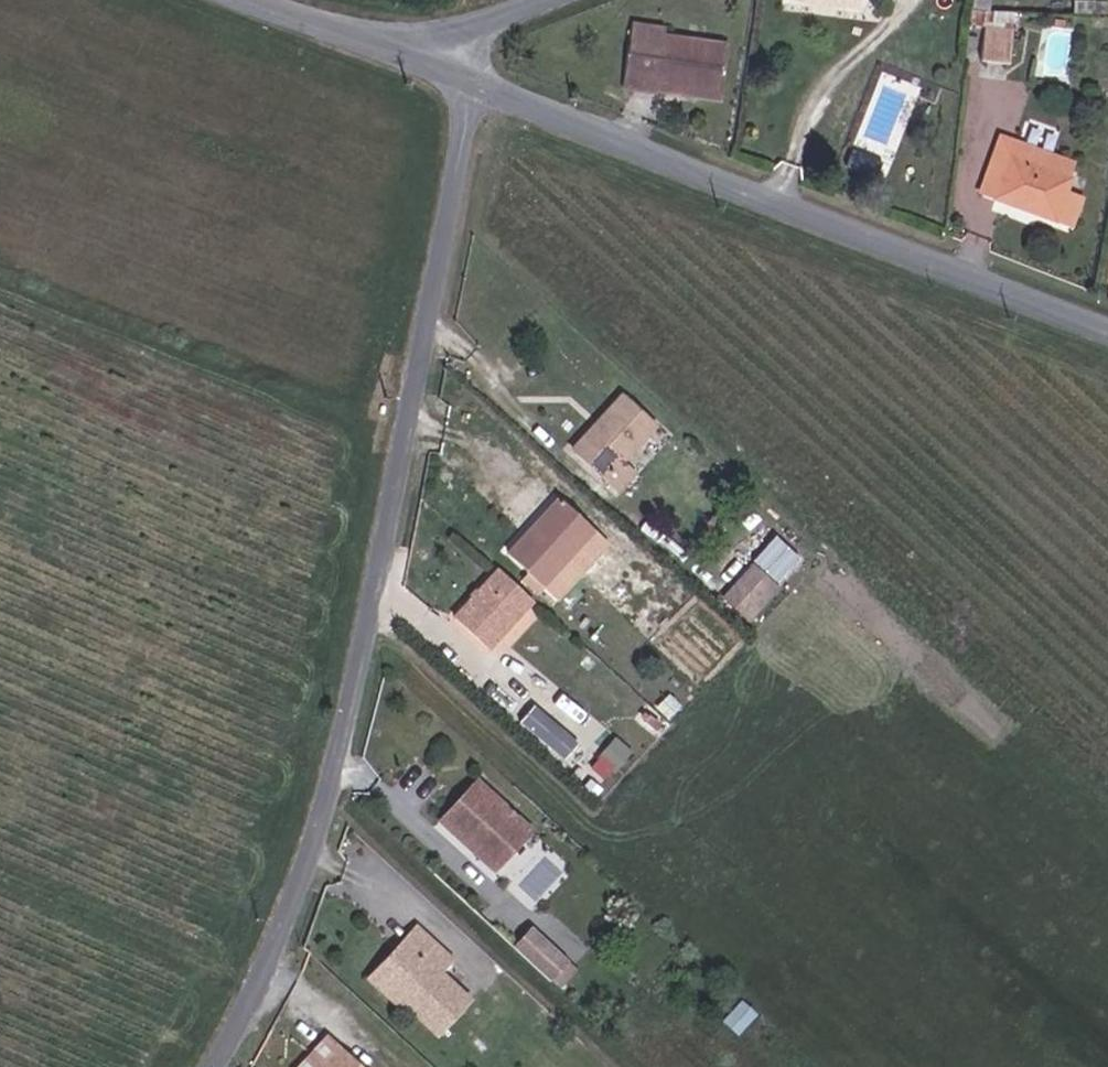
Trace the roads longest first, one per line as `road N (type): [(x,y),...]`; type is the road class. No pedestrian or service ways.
road 1 (unclassified): [(221,1066),(348,783),(481,82)]
road 2 (unclassified): [(481,82),(1107,319)]
road 3 (unclassified): [(261,0),(414,58)]
road 4 (unclassified): [(414,58),(542,0)]

